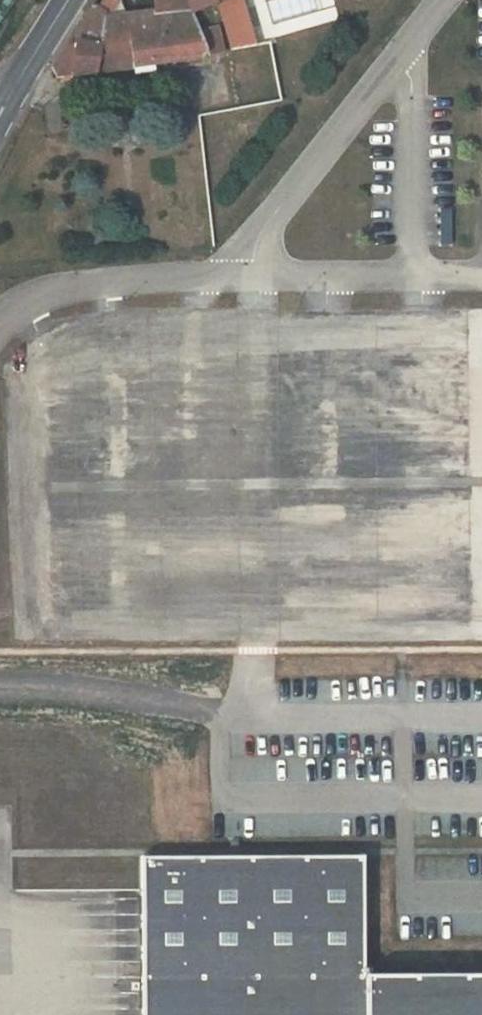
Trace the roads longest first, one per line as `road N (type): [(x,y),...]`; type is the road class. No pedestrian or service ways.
road 1 (secondary): [(66,0),(0,100)]

